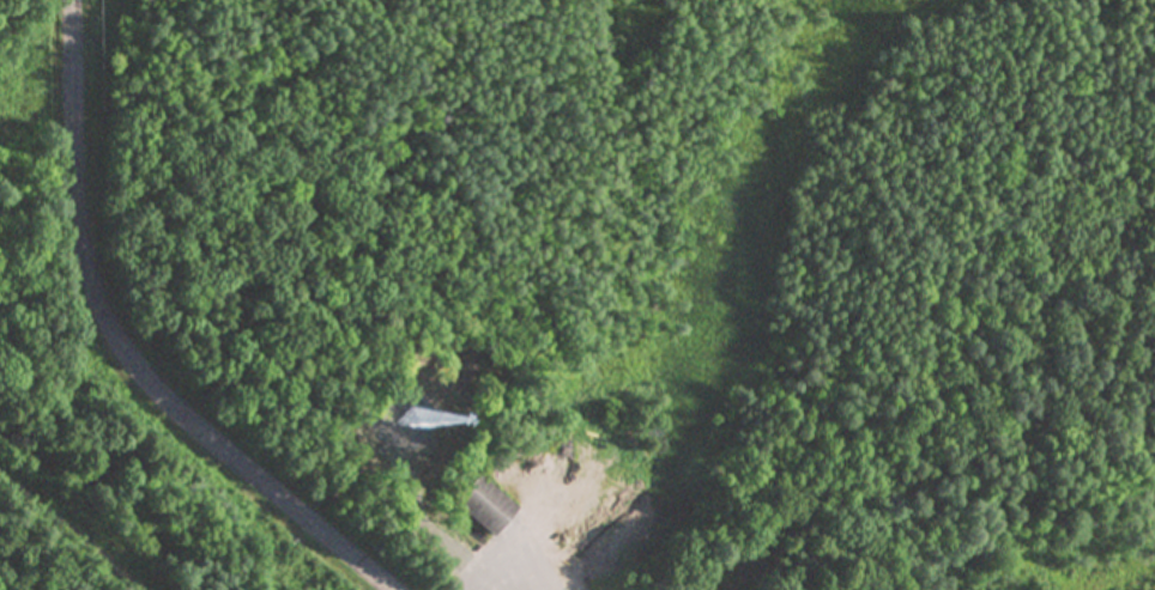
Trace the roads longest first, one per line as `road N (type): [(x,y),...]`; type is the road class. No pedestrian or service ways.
road 1 (residential): [(394,589),(167,399),(116,328),(98,292),(78,207),(73,0)]

